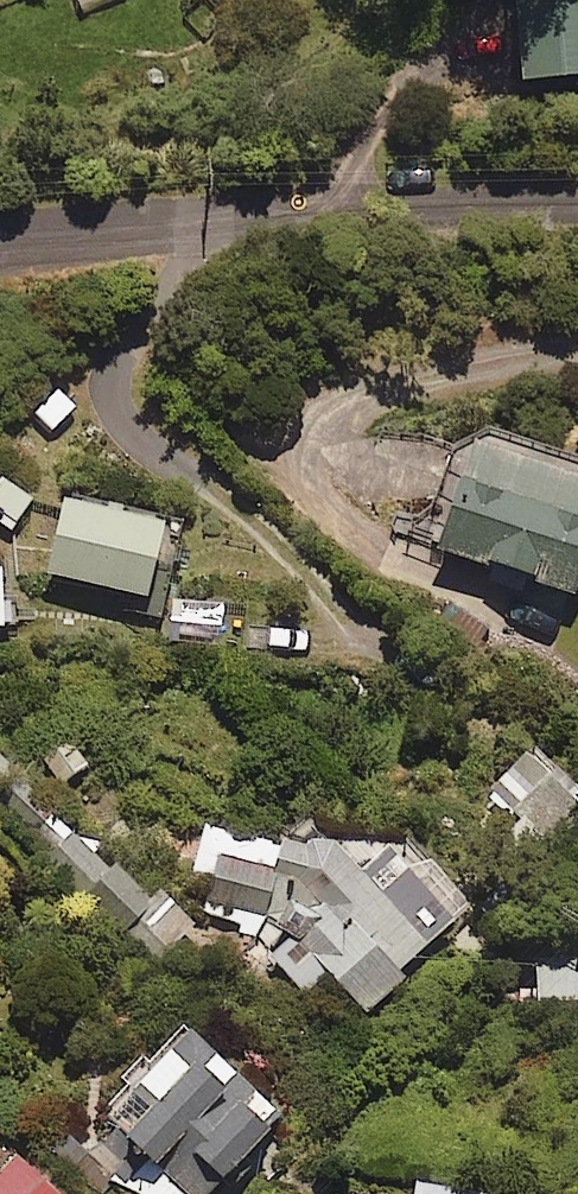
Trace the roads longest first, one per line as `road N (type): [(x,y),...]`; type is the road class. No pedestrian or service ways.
road 1 (residential): [(577,202),(0,234)]

